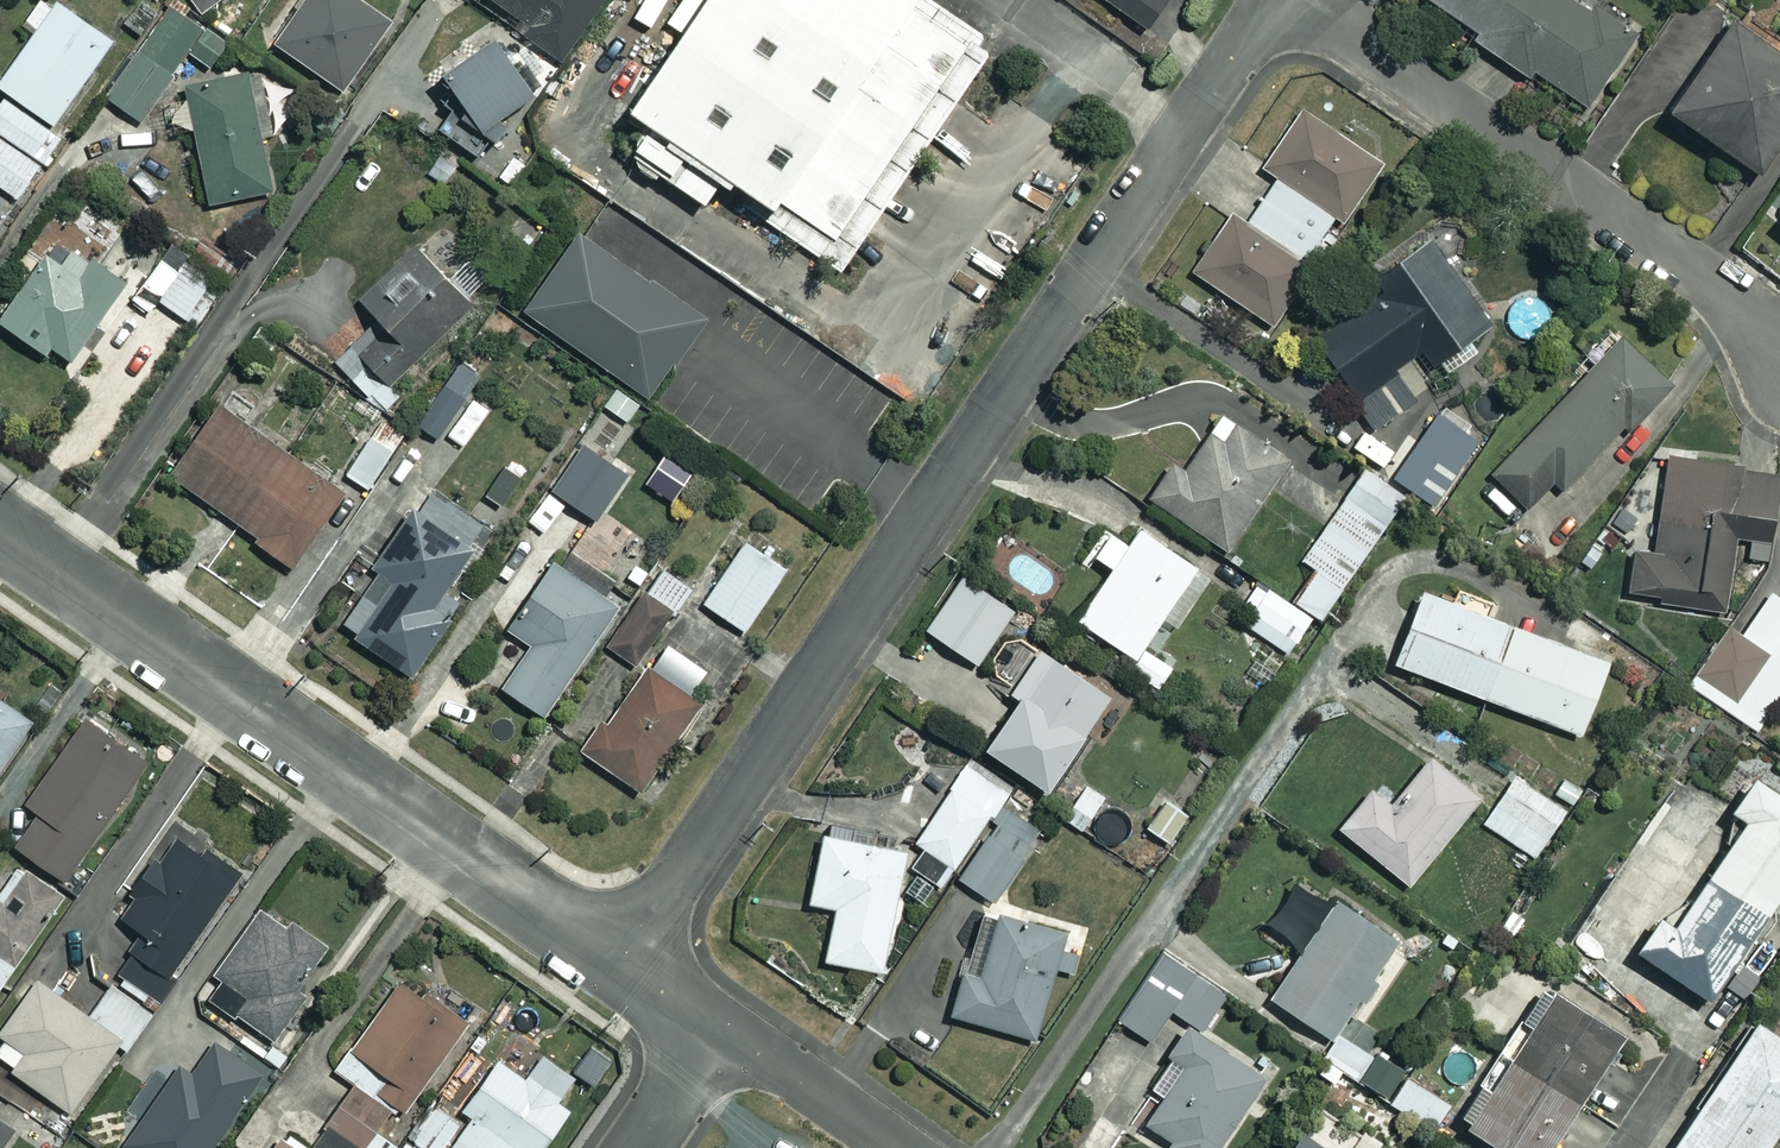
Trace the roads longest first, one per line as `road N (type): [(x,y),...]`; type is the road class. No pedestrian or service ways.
road 1 (residential): [(1277,0),(621,962)]
road 2 (residential): [(621,962),(0,534)]
road 3 (residential): [(1779,358),(1708,283),(1295,0)]
road 4 (residential): [(891,1147),(722,1030)]
road 5 (residential): [(722,1030),(639,1147)]
road 6 (residential): [(722,1030),(621,962)]

